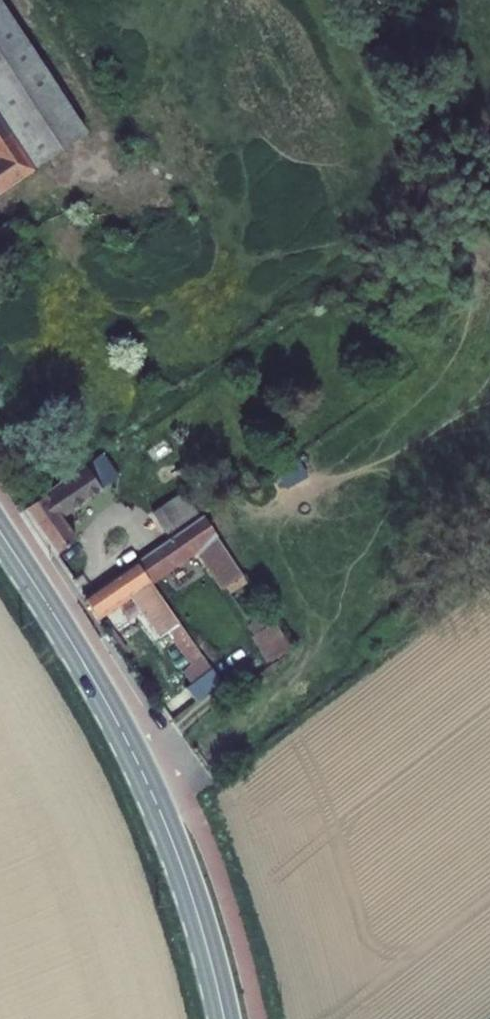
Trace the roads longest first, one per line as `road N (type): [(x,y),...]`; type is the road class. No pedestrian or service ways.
road 1 (secondary): [(224,1018),(184,877),(137,763),(0,535)]

